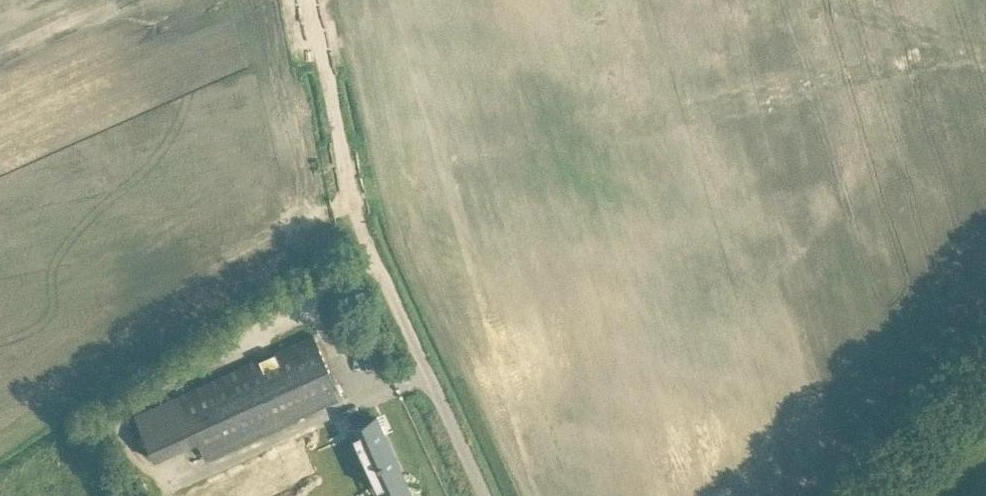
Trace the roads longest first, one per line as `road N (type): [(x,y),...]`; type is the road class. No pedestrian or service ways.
road 1 (unclassified): [(485,495),(366,239)]
road 2 (track): [(366,239),(310,0)]
road 3 (unclassified): [(855,495),(985,354)]

